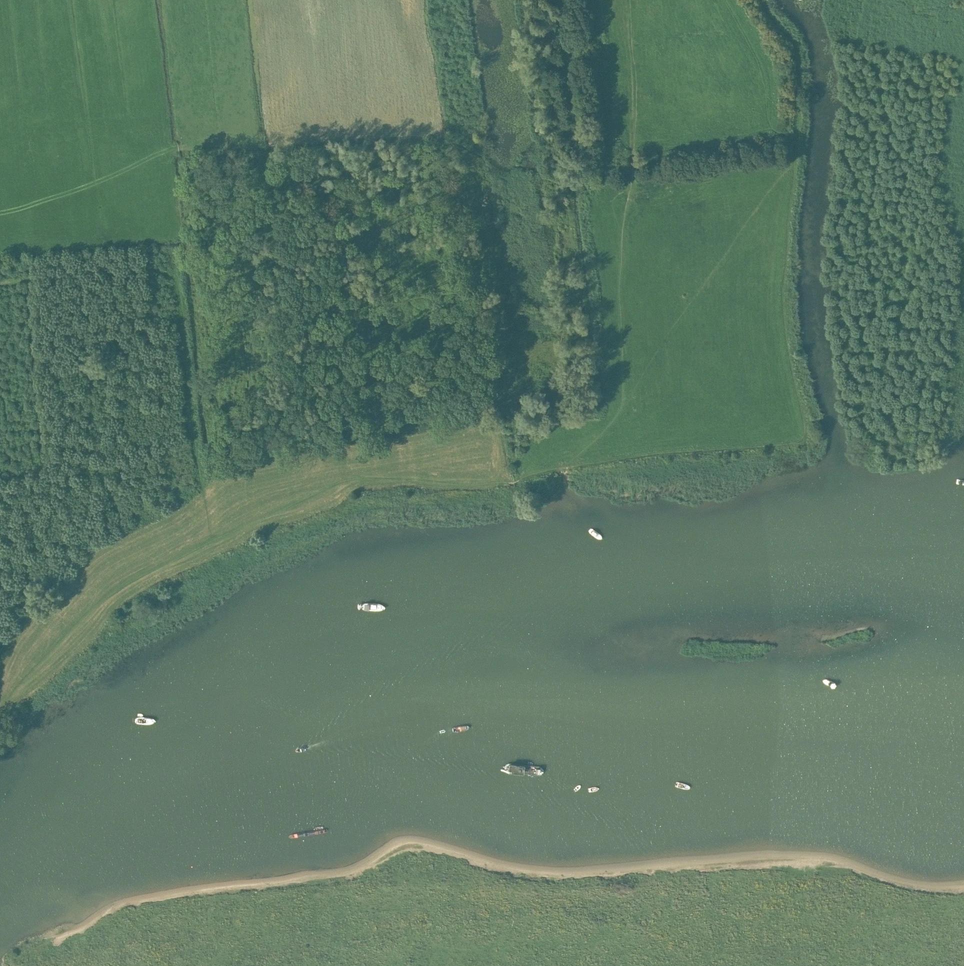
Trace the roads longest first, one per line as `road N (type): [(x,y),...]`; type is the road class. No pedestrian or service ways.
road 1 (track): [(0,703),(120,586),(220,531),(364,479),(513,482)]
road 2 (track): [(622,403),(632,175),(622,0)]

